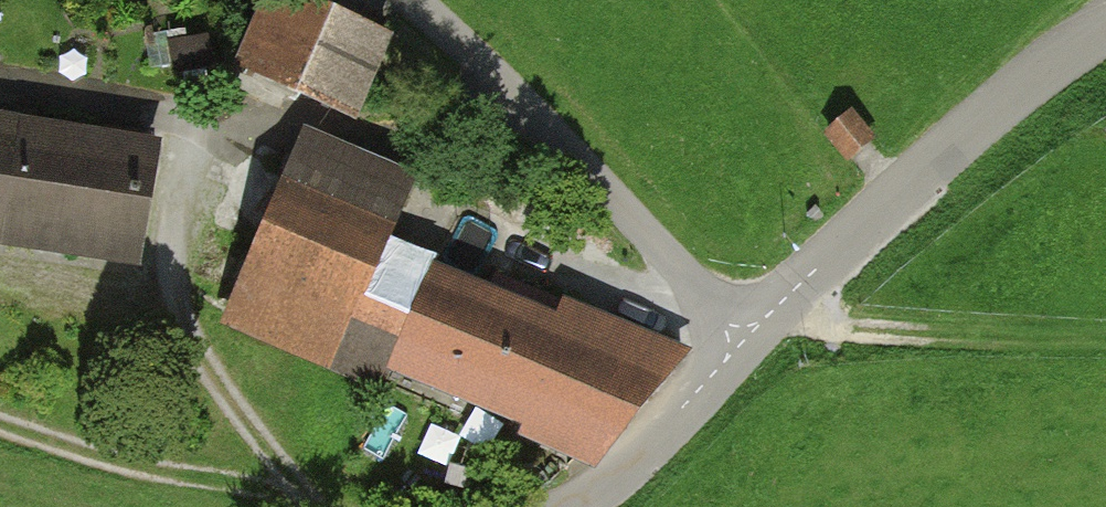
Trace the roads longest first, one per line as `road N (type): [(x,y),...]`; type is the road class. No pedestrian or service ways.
road 1 (unclassified): [(1105,33),(938,157),(749,339),(633,475),(568,506)]
road 2 (track): [(749,339),(612,185),(417,0)]
road 3 (track): [(339,506),(155,472),(0,423)]

